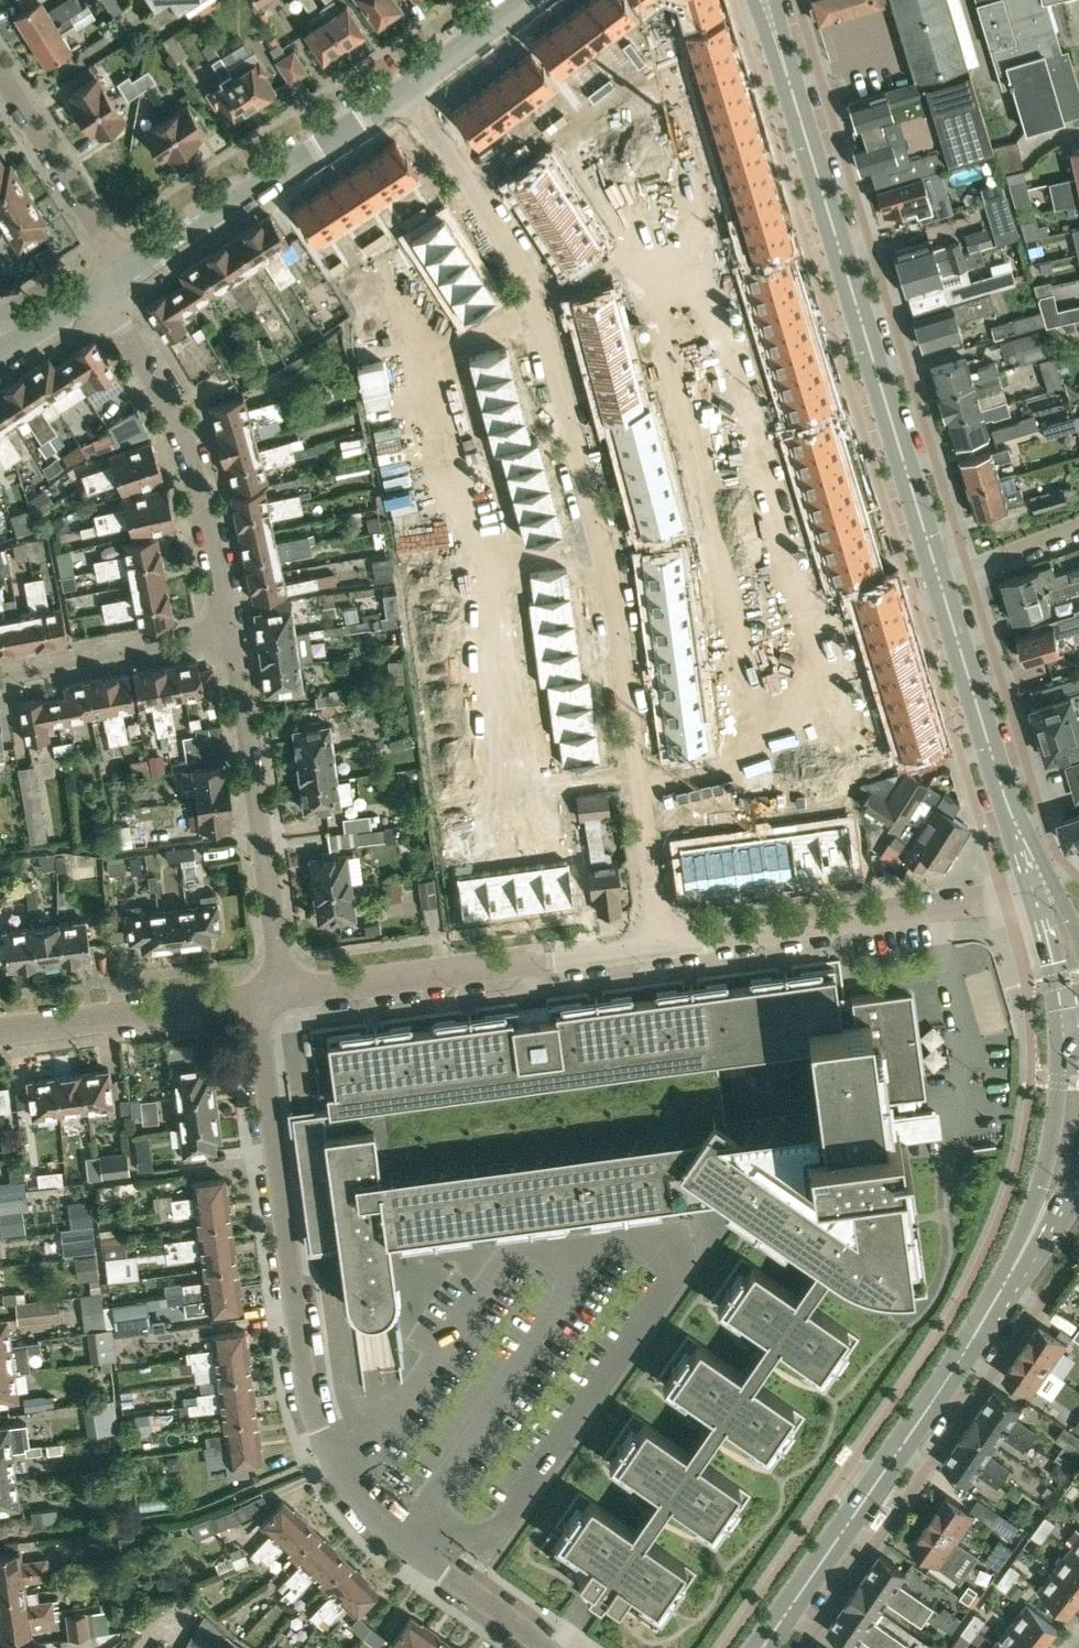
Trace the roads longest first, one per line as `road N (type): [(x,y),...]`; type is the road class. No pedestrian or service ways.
road 1 (residential): [(663,945),(614,583),(538,313),(524,273),(410,93)]
road 2 (residential): [(546,1647),(377,1521),(319,1432),(255,1001)]
road 3 (primary): [(938,576),(778,44)]
road 4 (primary): [(763,1647),(1005,1283)]
road 5 (residential): [(284,997),(663,945)]
road 6 (residential): [(663,945),(987,901),(1032,888)]
road 7 (residential): [(284,997),(228,628)]
road 8 (residential): [(228,628),(191,449),(100,288)]
road 9 (unclassified): [(125,272),(410,93)]
road 10 (primary): [(1016,833),(938,576)]
road 11 (residential): [(0,1033),(255,1001)]
road 12 (primary): [(1058,1045),(1047,1169),(1005,1283)]
road 13 (residential): [(125,272),(0,69)]
road 14 (residential): [(0,673),(228,628)]
road 15 (primary): [(1005,1283),(1047,1224),(1078,1151)]
road 16 (unclassified): [(410,93),(528,0)]
road 17 (residential): [(938,576),(1078,529)]
road 18 (primary): [(1032,888),(1058,1012)]

